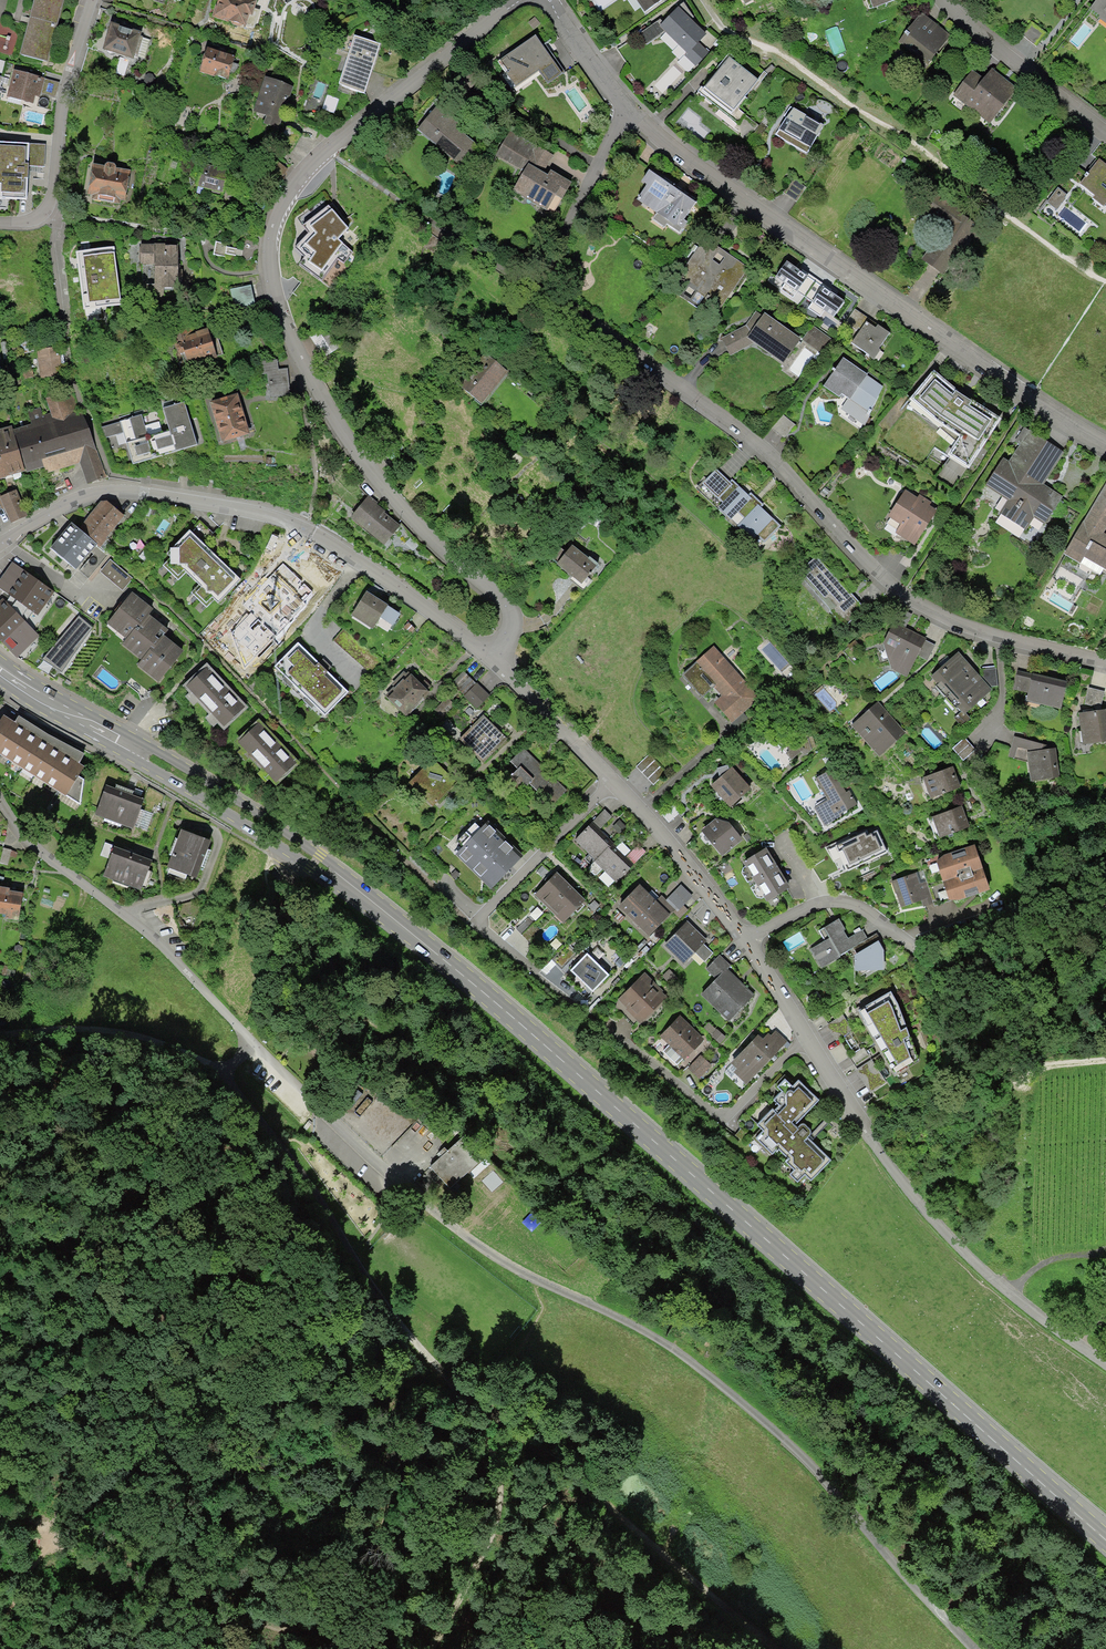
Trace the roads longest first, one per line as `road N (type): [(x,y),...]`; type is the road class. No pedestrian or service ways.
road 1 (track): [(973,1648),(760,1417),(661,1339),(533,1278),(450,1223),(250,1045),(232,1067),(233,1084),(423,1351),(777,1648)]
road 2 (secondary): [(0,670),(315,861),(387,914),(1105,1539)]
road 3 (residential): [(637,117),(578,221),(561,292),(778,453),(895,590),(928,611),(1105,666)]
road 4 (residential): [(518,0),(330,145),(293,182),(273,219),(267,271),(279,325),(336,430),(425,541),(512,620),(509,638),(490,658)]
road 5 (residential): [(637,117),(1032,396),(1105,435)]
road 6 (residential): [(1105,1361),(1016,1296),(894,1170),(743,939)]
road 7 (residential): [(490,658),(366,566),(283,518),(141,493),(101,494),(0,552)]
road 8 (residential): [(743,939),(662,832),(490,658)]
road 9 (residential): [(250,1045),(181,960),(11,823),(0,800)]
road 10 (track): [(334,1648),(51,1540)]
road 11 (track): [(454,1381),(487,1440),(498,1506),(478,1570),(433,1648)]
road 12 (residential): [(0,222),(34,222),(46,210),(64,90),(97,0)]
road 13 (track): [(0,1034),(97,1029),(232,1067)]
road 14 (residential): [(947,0),(1105,127)]
road 15 (residential): [(922,953),(844,904),(810,908),(743,939)]
road 16 (track): [(922,953),(958,965),(1105,908)]
road 17 (residential): [(550,0),(637,117)]

